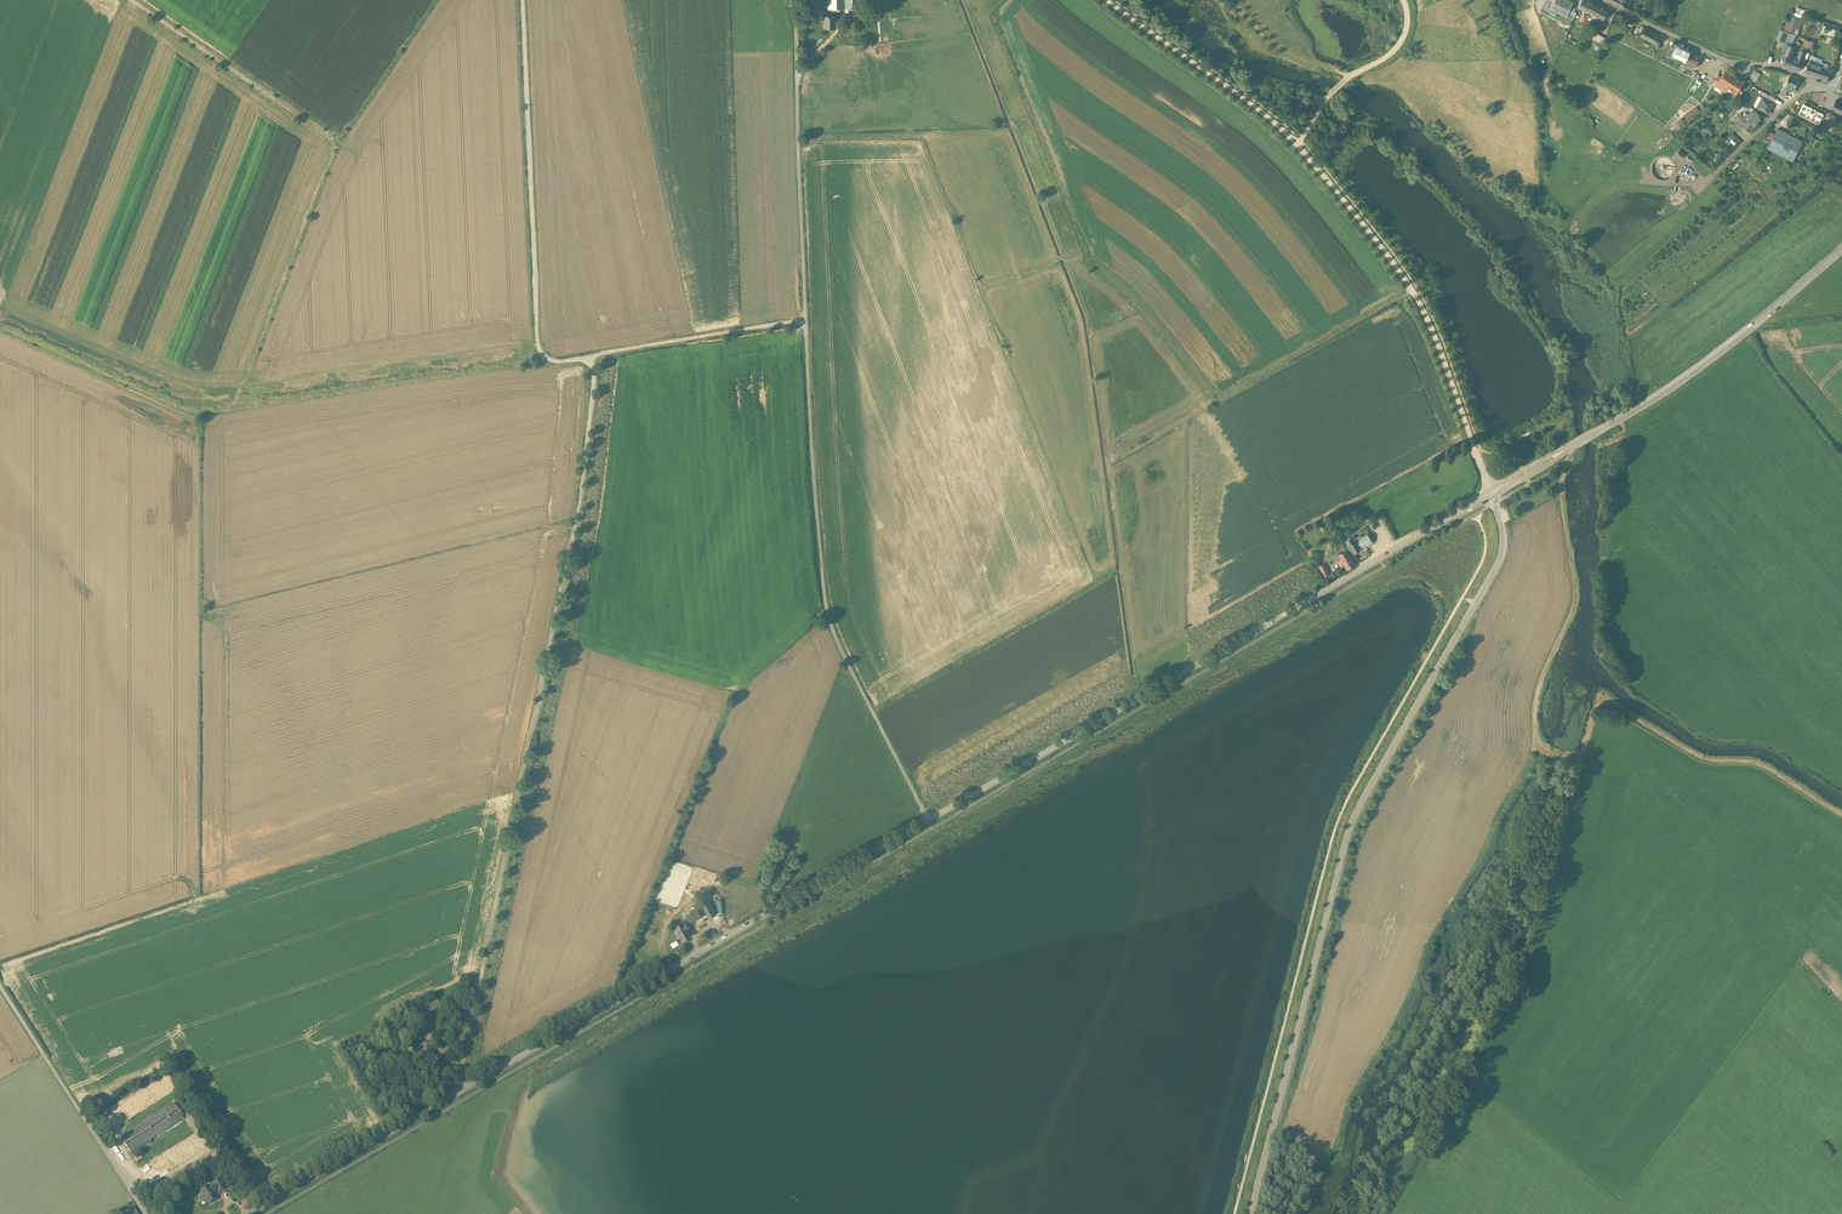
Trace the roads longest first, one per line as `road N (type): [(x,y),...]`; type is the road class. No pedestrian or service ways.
road 1 (unclassified): [(463,1090),(576,521),(595,360),(804,320)]
road 2 (unclassified): [(1252,1213),(1344,843),(1501,556),(1493,497)]
road 3 (track): [(1493,497),(1437,341),(1375,239),(1269,118),(1106,0)]
road 4 (secondary): [(929,820),(1442,523)]
road 5 (secondary): [(463,1090),(929,820)]
road 6 (unclassified): [(929,820),(823,607),(804,320)]
road 7 (secondary): [(1576,444),(1702,364),(1841,248)]
road 8 (track): [(132,0),(337,142)]
road 9 (secondary): [(248,1213),(463,1090)]
road 10 (unclassified): [(804,320),(796,82)]
road 11 (unclassified): [(1601,0),(1728,60),(1772,64),(1817,82)]
road 12 (secondary): [(1576,444),(1442,523)]
road 13 (unclassified): [(1817,82),(1715,173)]

